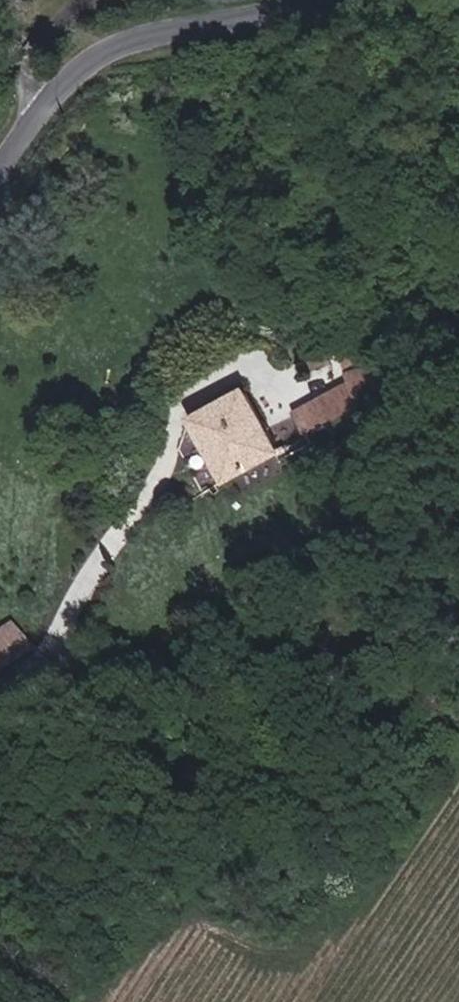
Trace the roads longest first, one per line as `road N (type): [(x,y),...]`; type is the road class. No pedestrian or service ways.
road 1 (unclassified): [(302,0),(175,21),(89,51),(0,164)]

